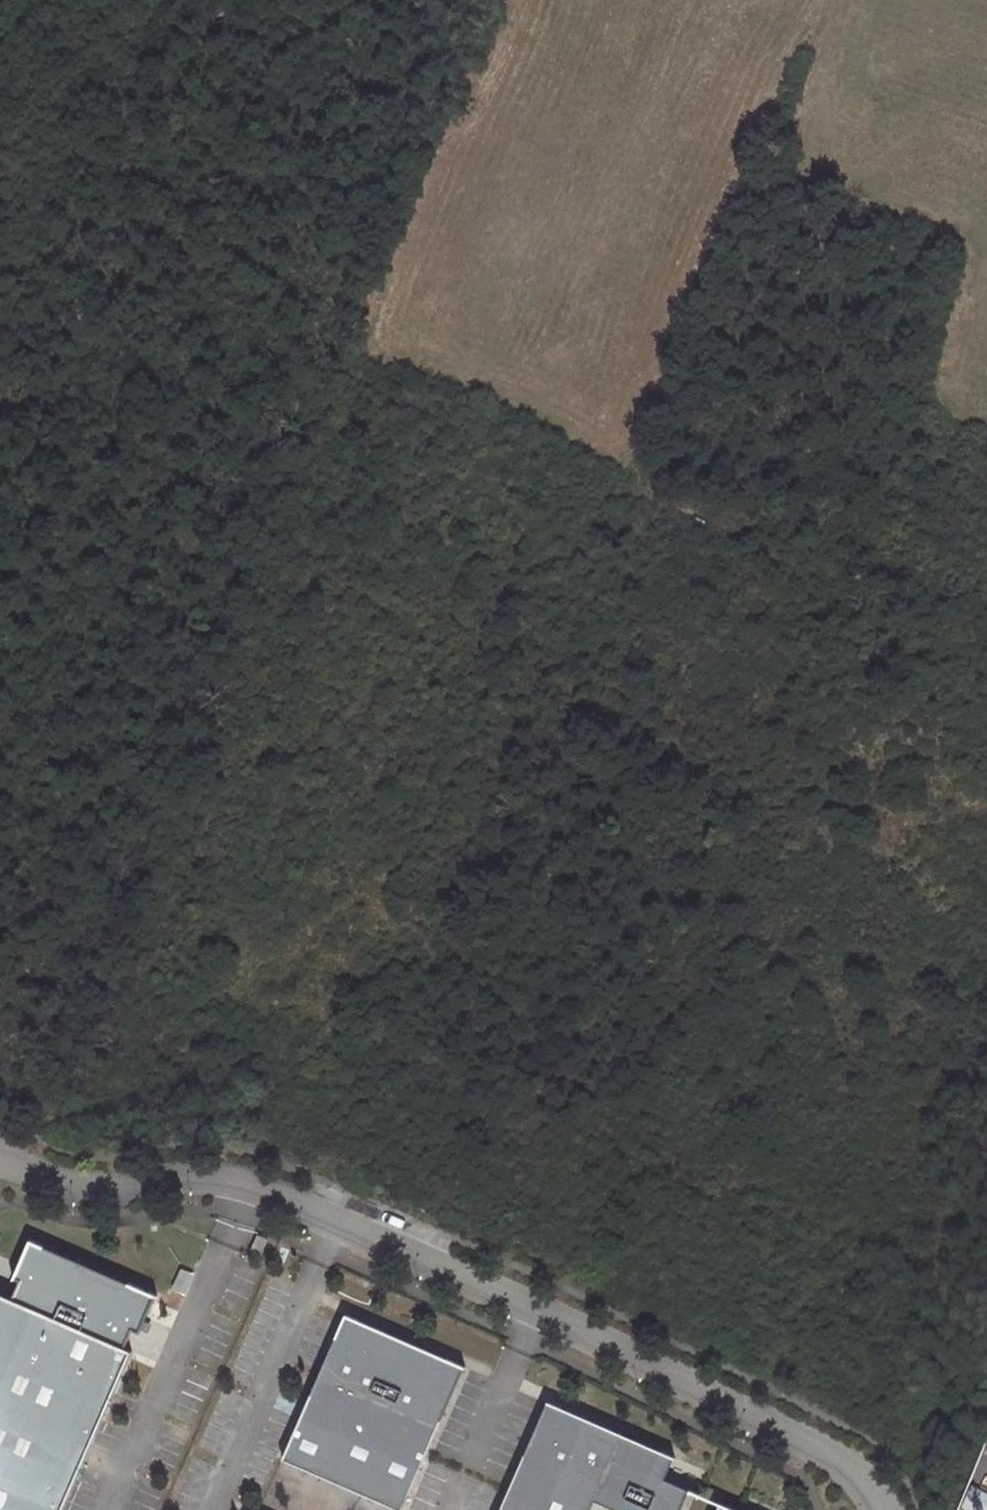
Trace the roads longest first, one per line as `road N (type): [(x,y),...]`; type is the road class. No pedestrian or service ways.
road 1 (unclassified): [(886,1509),(879,1490),(844,1456),(546,1309),(243,1177),(191,1172),(90,1188),(0,1159)]

